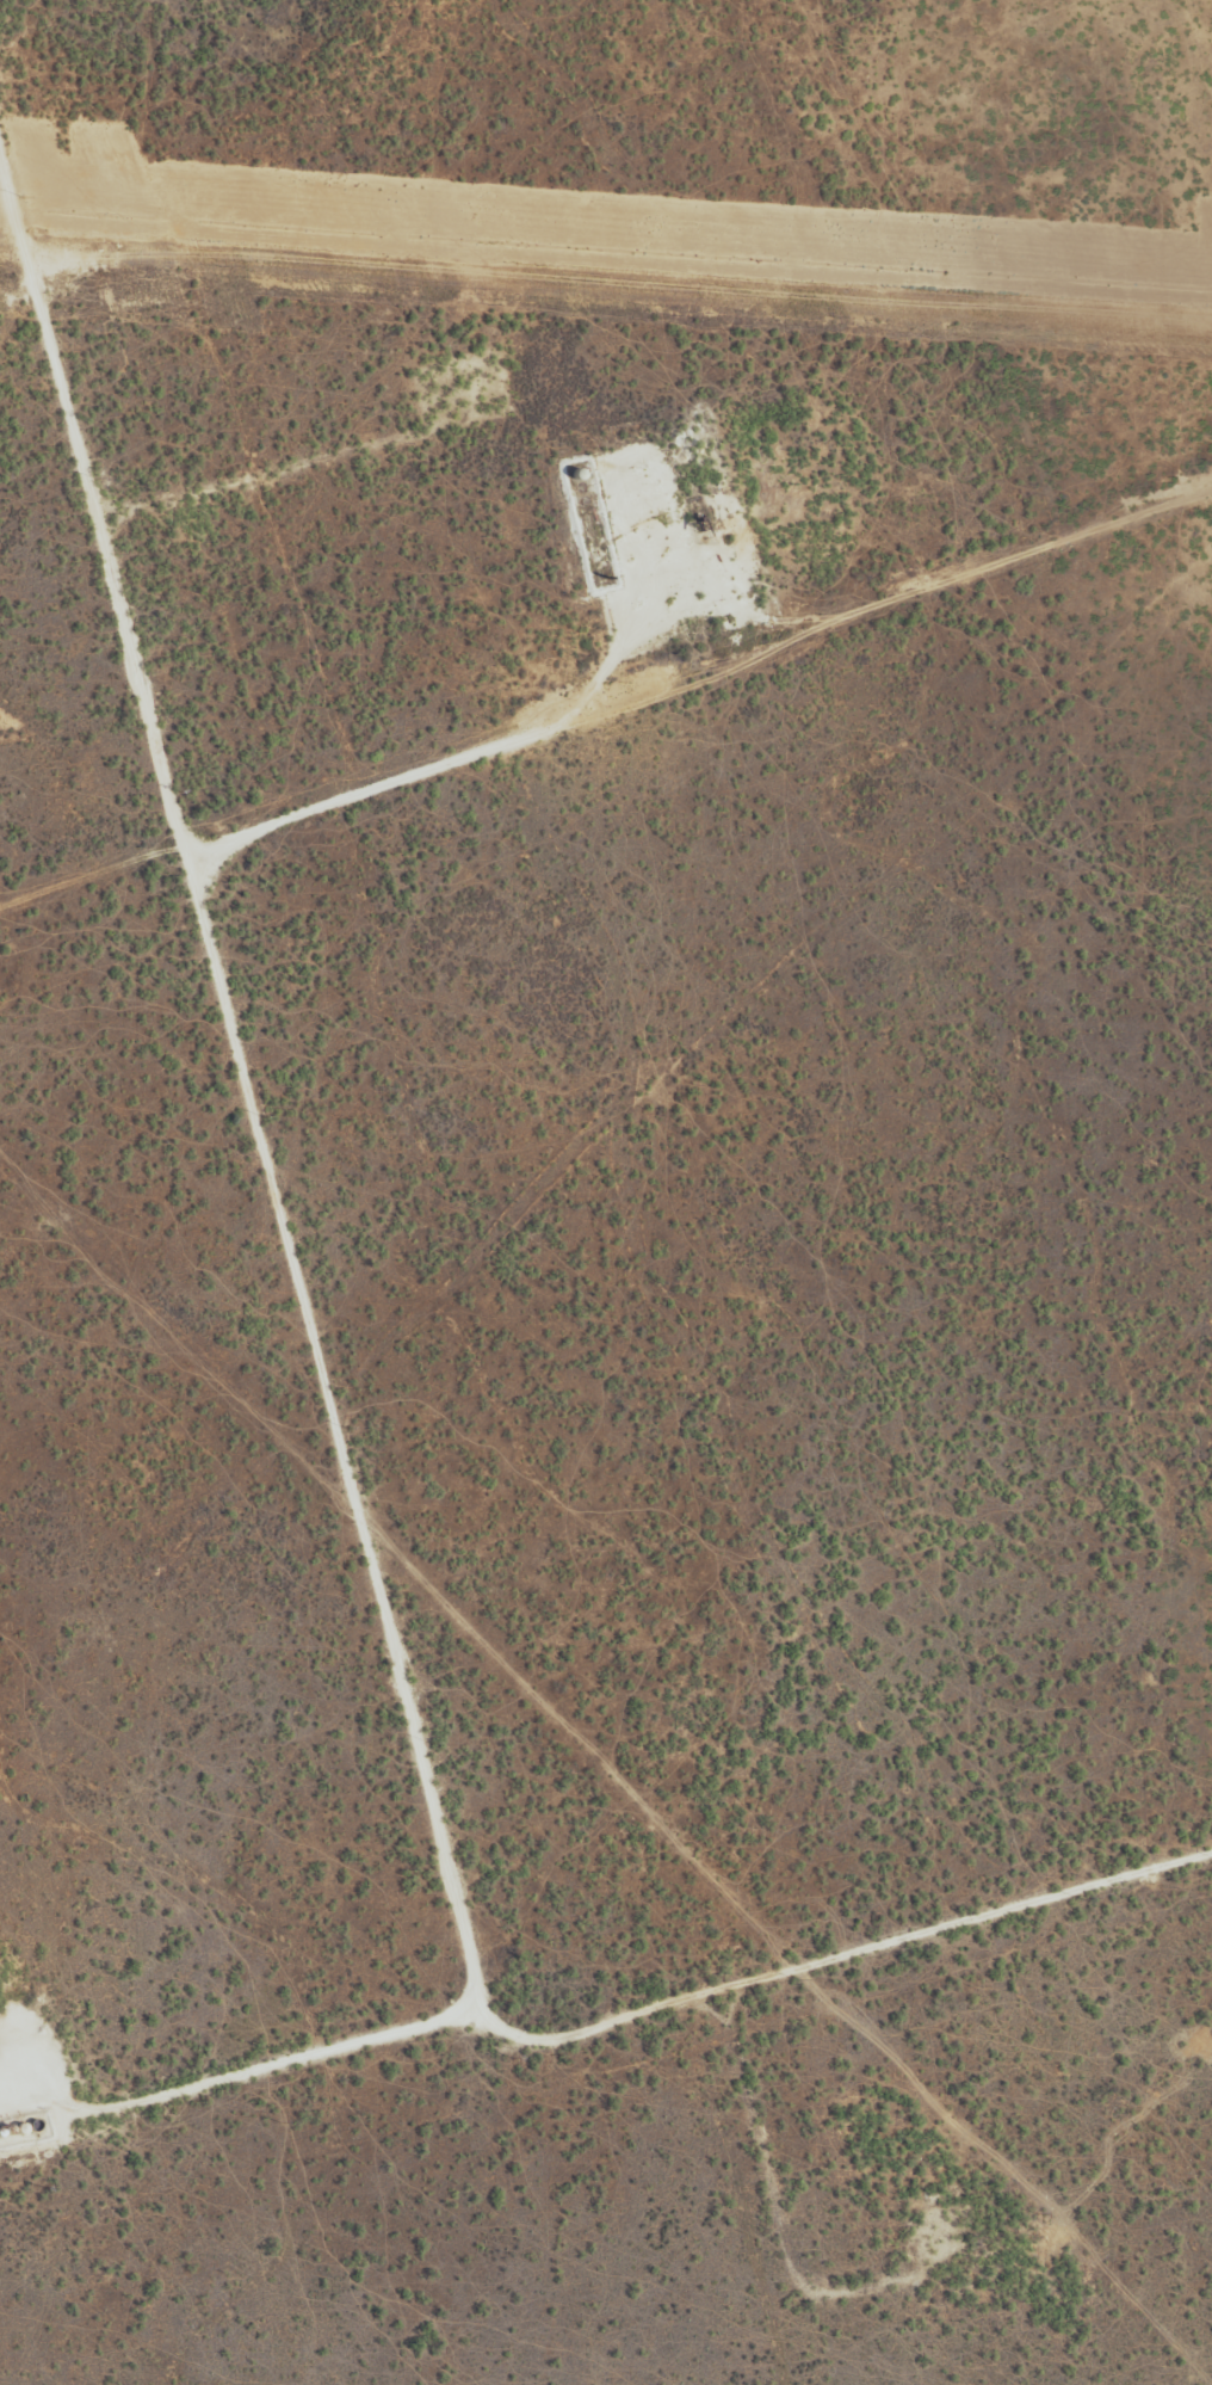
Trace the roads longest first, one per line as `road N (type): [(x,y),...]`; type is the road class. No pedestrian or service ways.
road 1 (track): [(1211,1819),(557,2007),(513,1973),(251,985),(150,679),(0,128)]

